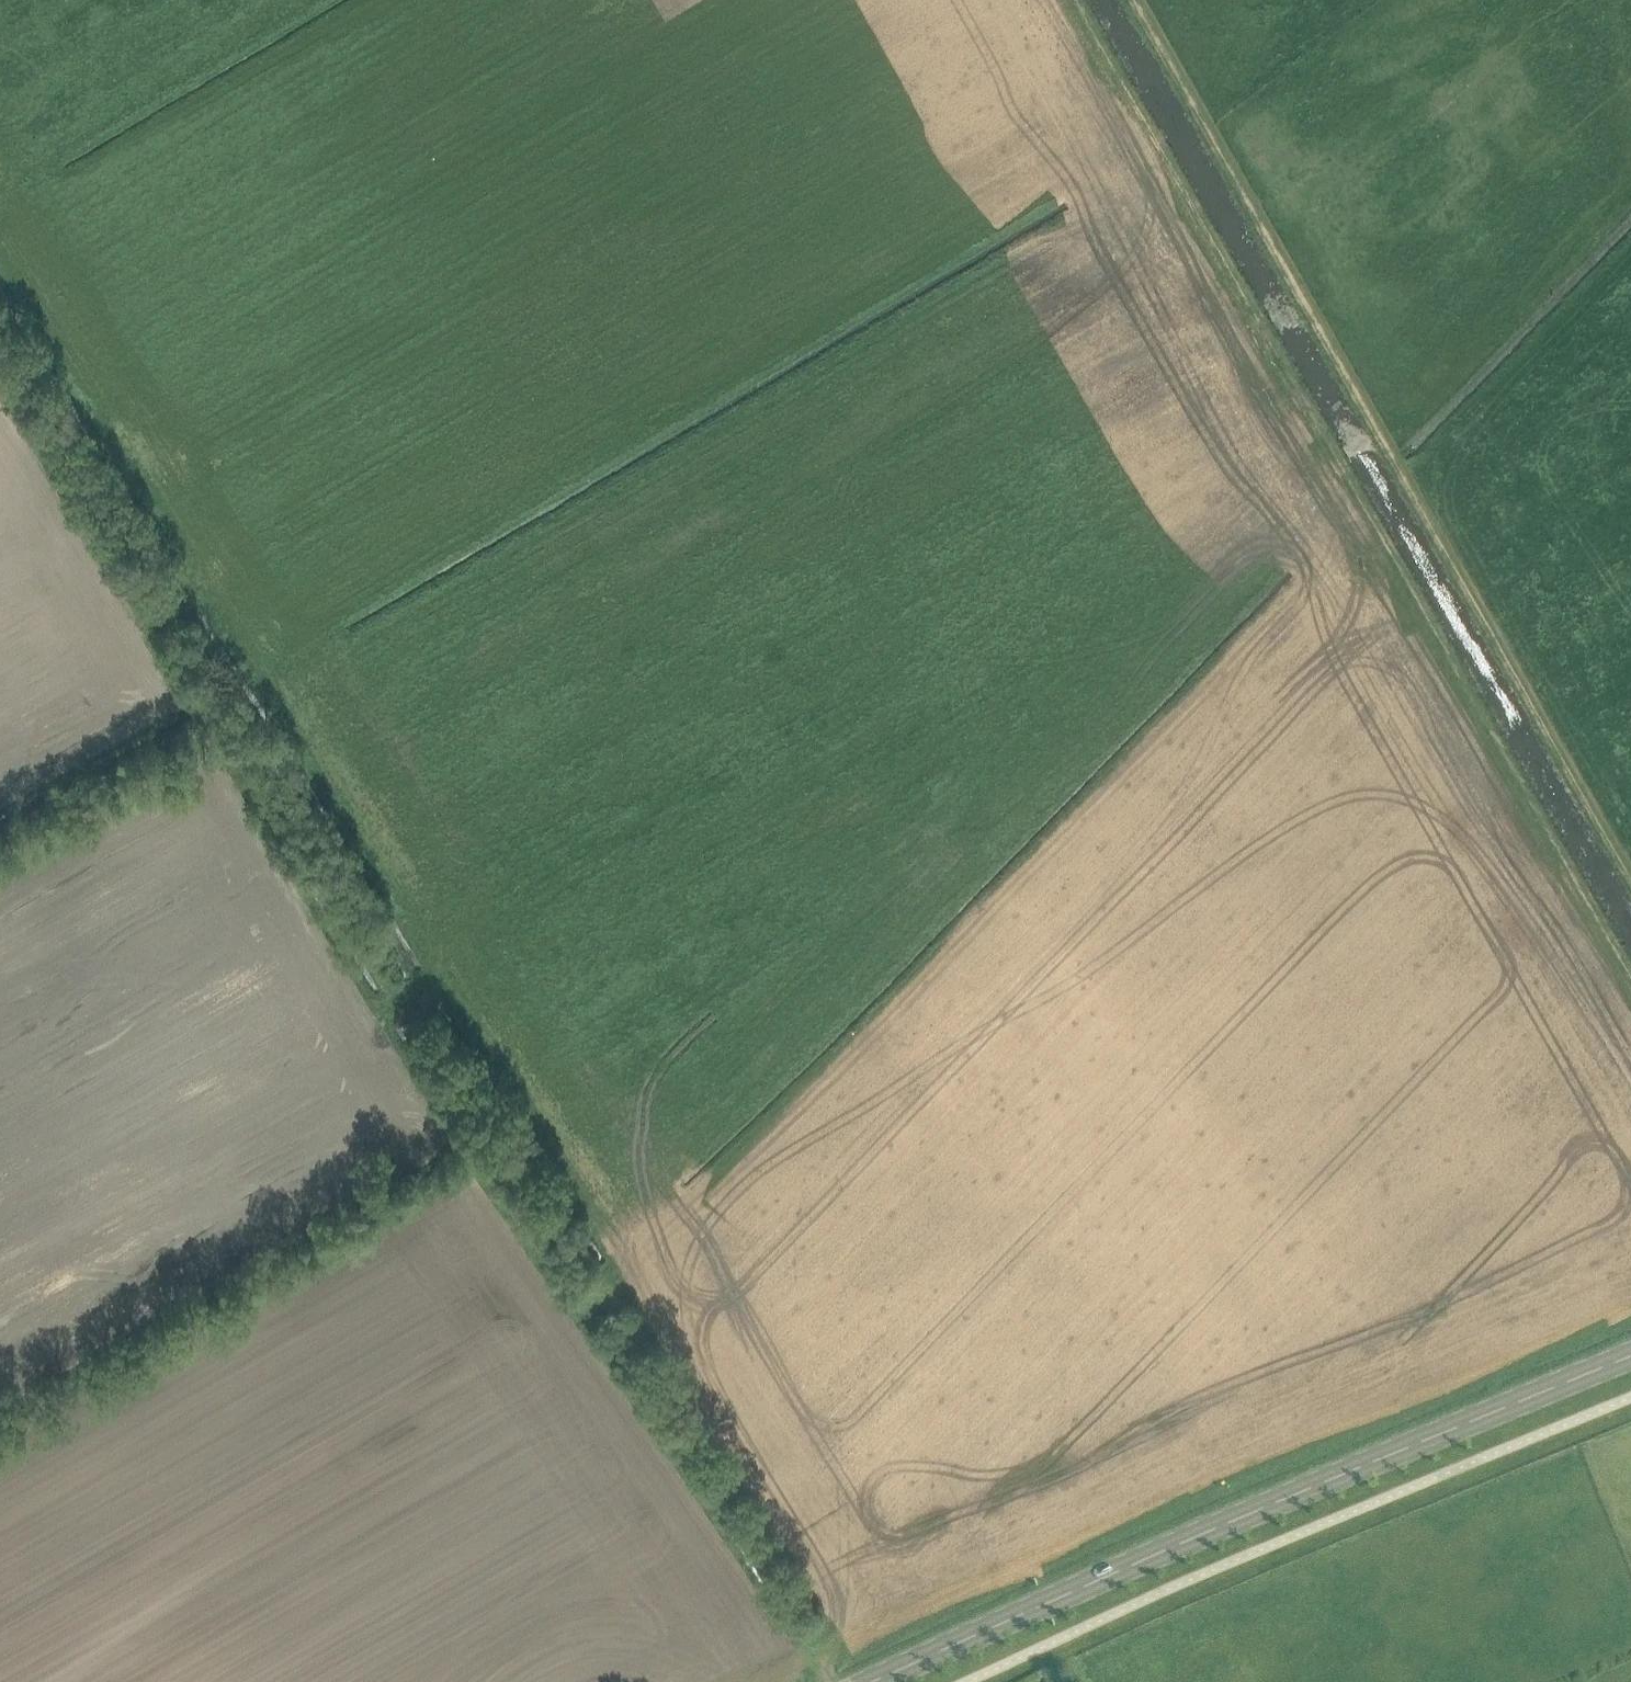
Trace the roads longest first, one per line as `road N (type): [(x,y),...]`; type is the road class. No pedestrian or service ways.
road 1 (track): [(1630,889),(1132,0)]
road 2 (secondary): [(876,1681),(1630,1358)]

